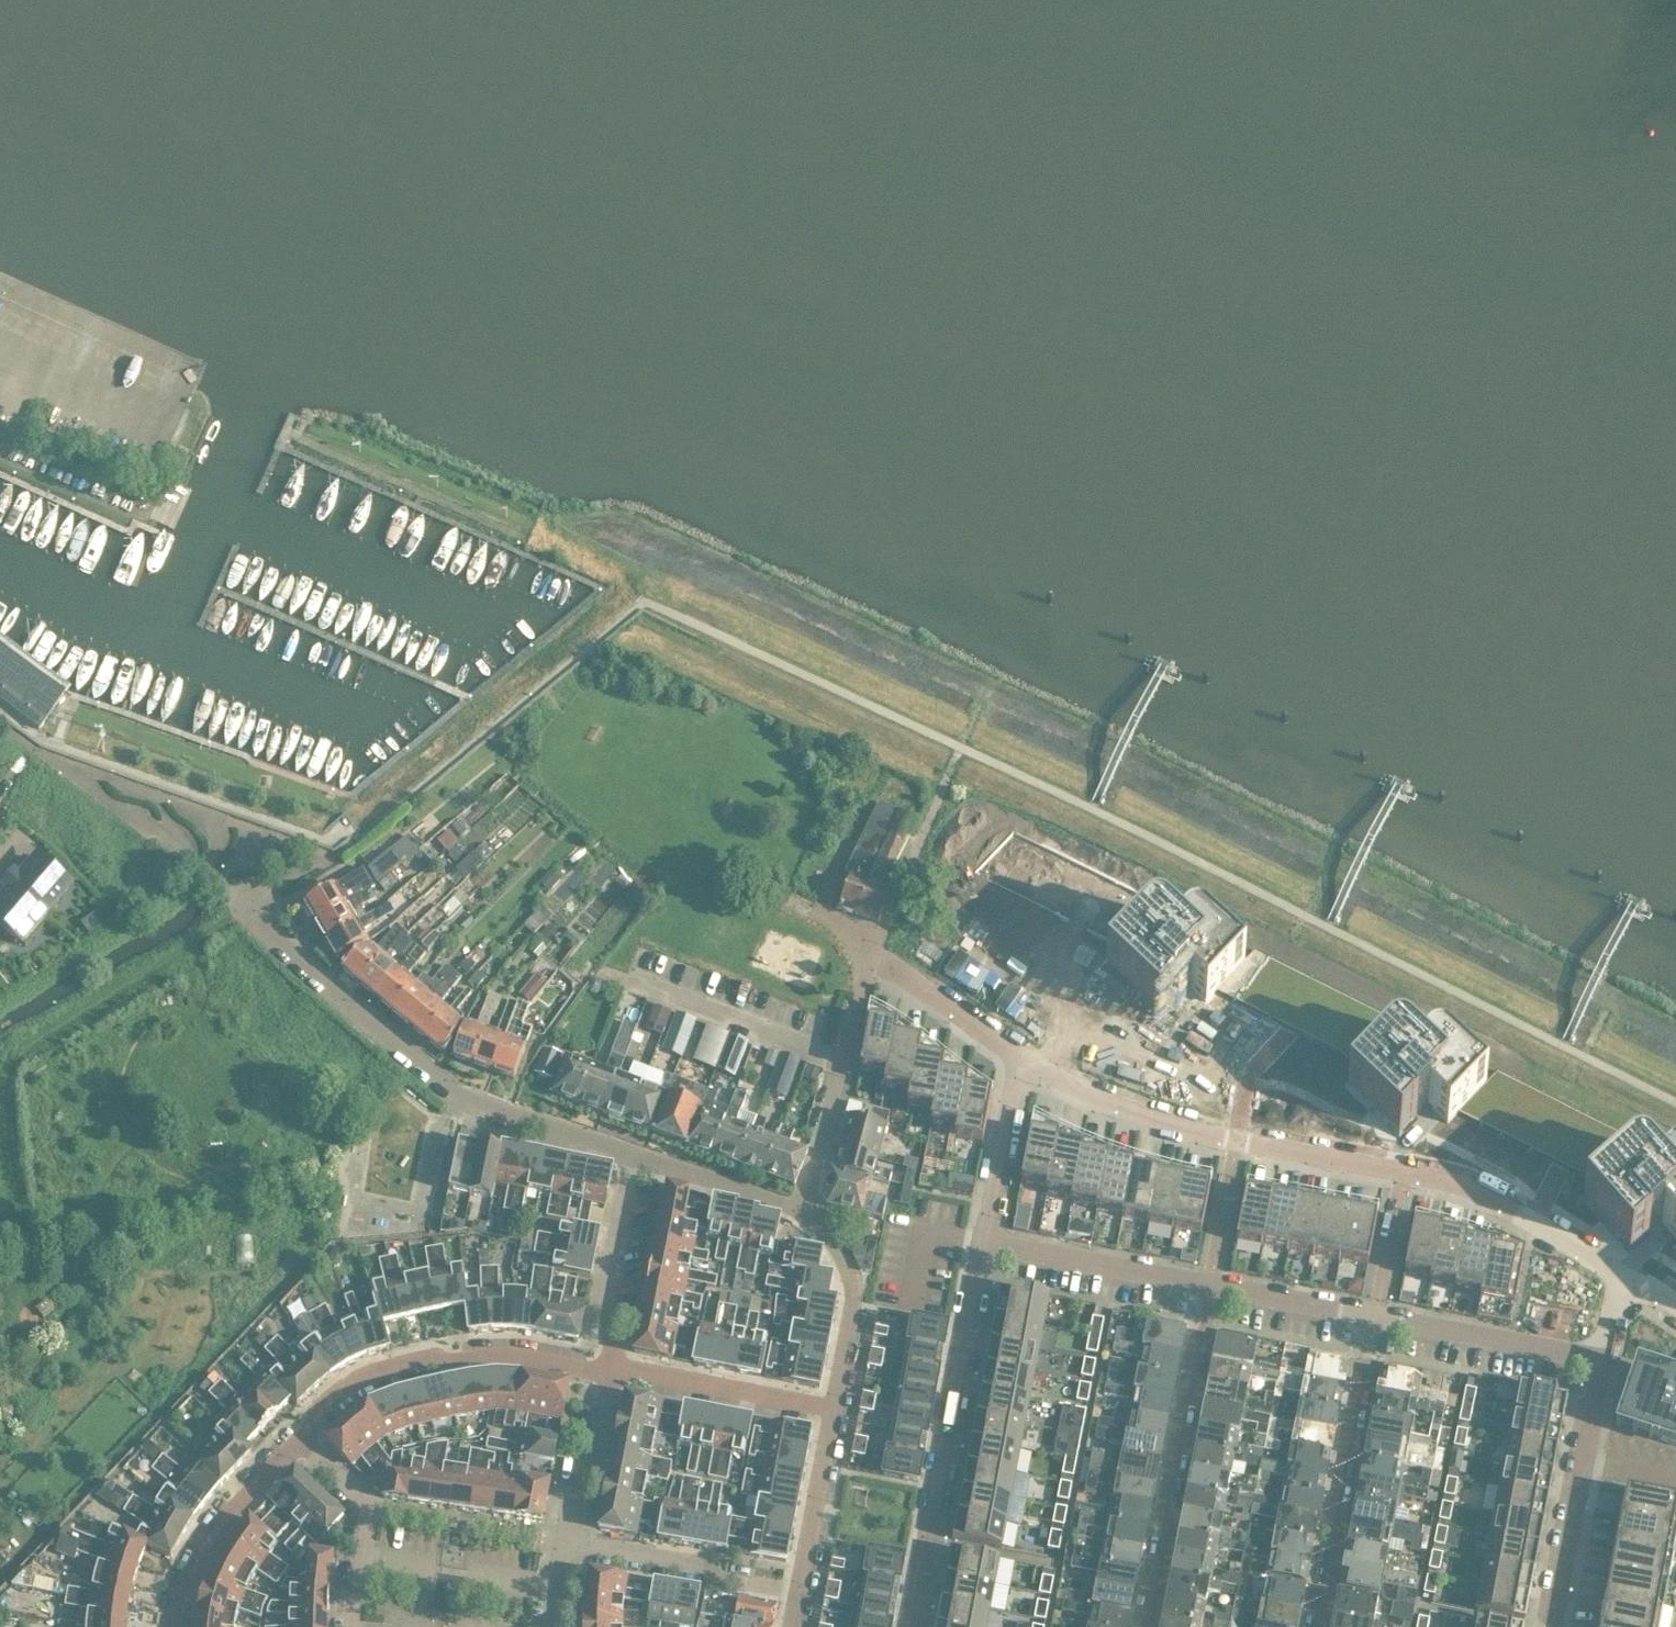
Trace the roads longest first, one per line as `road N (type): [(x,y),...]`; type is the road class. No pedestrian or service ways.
road 1 (residential): [(635,1154),(464,1096),(244,902)]
road 2 (residential): [(983,1243),(911,1626)]
road 3 (residential): [(1149,1626),(1169,1523),(1164,1507),(1209,1287)]
road 4 (residential): [(302,1436),(358,1378),(428,1355),(520,1355),(611,1367)]
road 5 (residential): [(1378,1317),(1361,1365),(1319,1626)]
road 6 (residential): [(1552,1626),(1604,1357)]
road 7 (residential): [(802,1210),(871,956)]
road 8 (residential): [(798,1590),(724,1576),(708,1565),(562,1543)]
road 9 (residential): [(1403,1173),(1475,1191),(1623,1270)]
road 10 (residential): [(172,1626),(174,1593),(217,1530),(302,1436)]
road 11 (residential): [(1022,1056),(1104,1102),(1236,1142)]
road 12 (residential): [(983,1243),(1209,1287)]
road 13 (residential): [(1378,1317),(1604,1357)]
road 14 (residential): [(611,1367),(833,1409)]
road 15 (residential): [(611,1367),(616,1326),(603,1307),(635,1154)]
road 16 (residential): [(833,1409),(853,1285),(840,1247),(802,1210)]
road 17 (residential): [(1022,1056),(983,1243)]
road 18 (residential): [(562,1543),(576,1476),(592,1461),(611,1367)]
road 19 (residential): [(798,1590),(833,1409)]
road 20 (residential): [(871,956),(1022,1056)]
road 21 (residential): [(802,1210),(635,1154)]
road 22 (residential): [(1209,1287),(1378,1317)]
road 23 (residential): [(1236,1142),(1403,1173)]
road 24 (residential): [(1209,1287),(1236,1142)]
road 25 (residential): [(1403,1173),(1378,1317)]
road 26 (residential): [(361,1557),(367,1512),(302,1436)]

